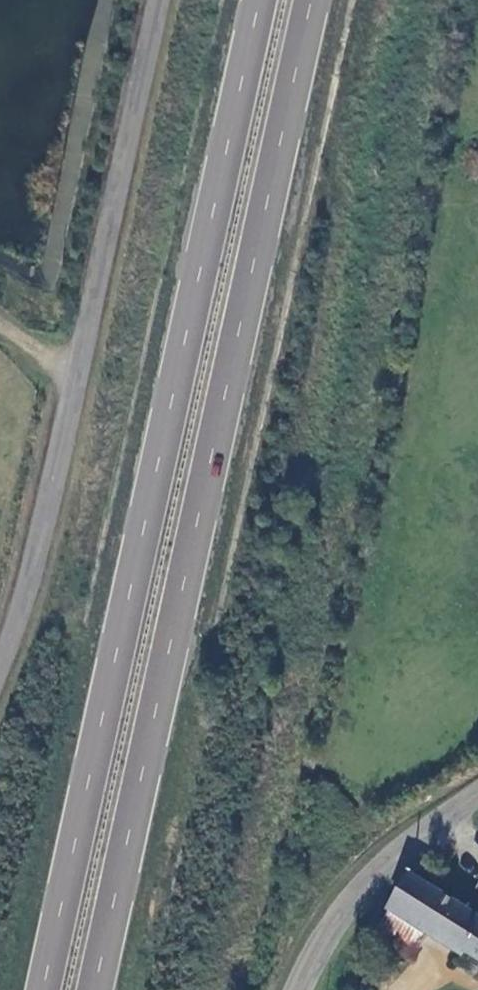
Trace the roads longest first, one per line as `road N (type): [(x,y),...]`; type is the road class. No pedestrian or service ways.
road 1 (trunk): [(104,989),(321,0)]
road 2 (trunk): [(268,0),(52,989)]
road 3 (unclassified): [(163,0),(39,550),(0,662)]
road 4 (unclassified): [(292,989),(340,905),(386,856),(477,792)]

